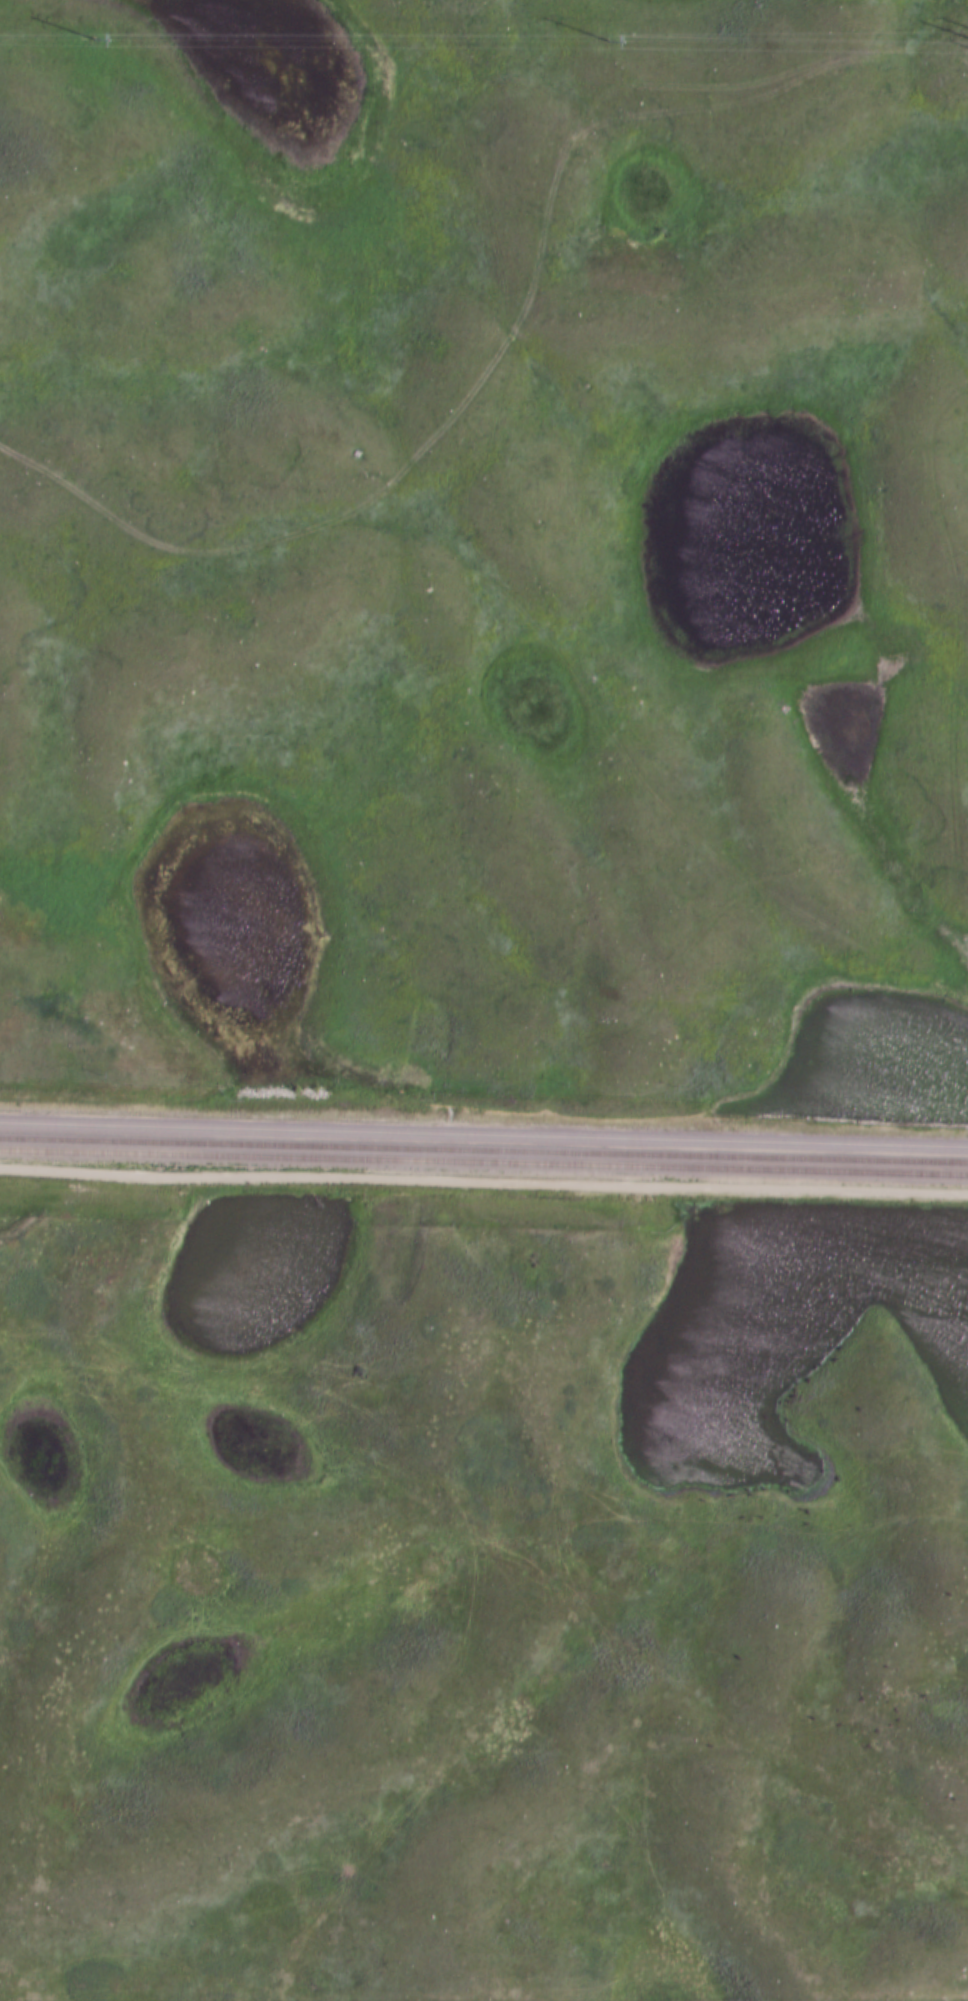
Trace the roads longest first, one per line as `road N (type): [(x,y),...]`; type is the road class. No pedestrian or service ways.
road 1 (track): [(720,1746),(656,1756),(567,1789),(398,1786),(215,1817),(99,1773),(50,1720),(0,1694)]

